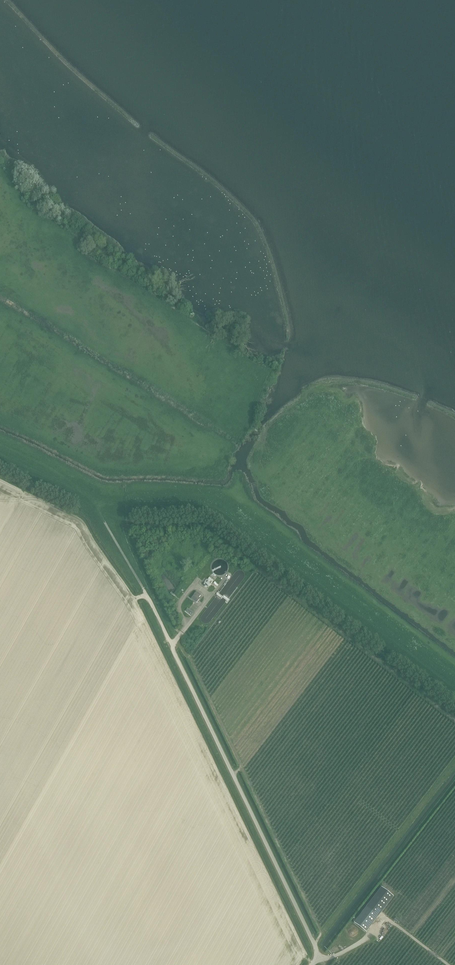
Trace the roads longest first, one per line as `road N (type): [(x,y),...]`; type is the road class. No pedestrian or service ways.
road 1 (track): [(97,503),(219,504),(454,684)]
road 2 (unclassified): [(312,964),(317,950),(143,588)]

